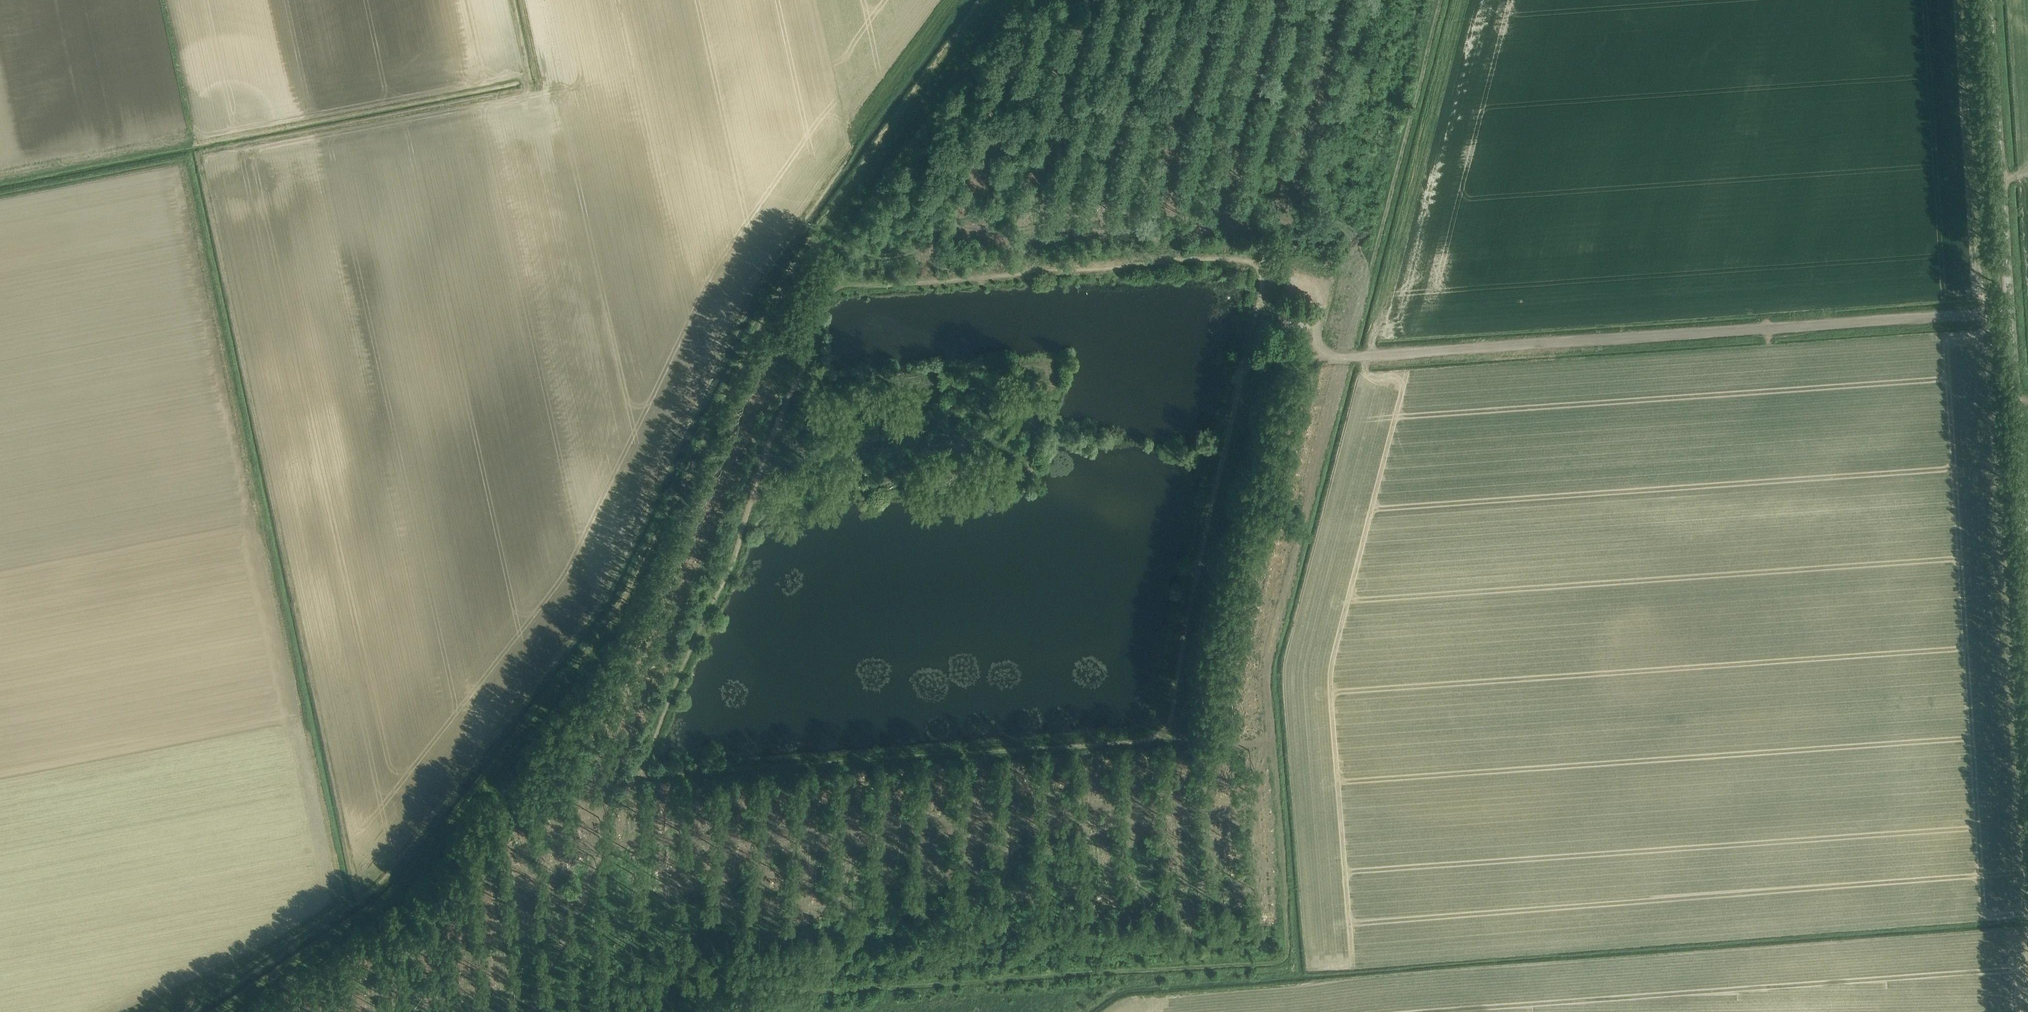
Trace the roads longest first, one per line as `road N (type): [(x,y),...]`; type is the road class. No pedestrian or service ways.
road 1 (unclassified): [(1313,337),(1329,354),(1351,356),(2009,311)]
road 2 (unclassified): [(2009,311),(1989,0)]
road 3 (unclassified): [(2027,566),(2009,311)]

